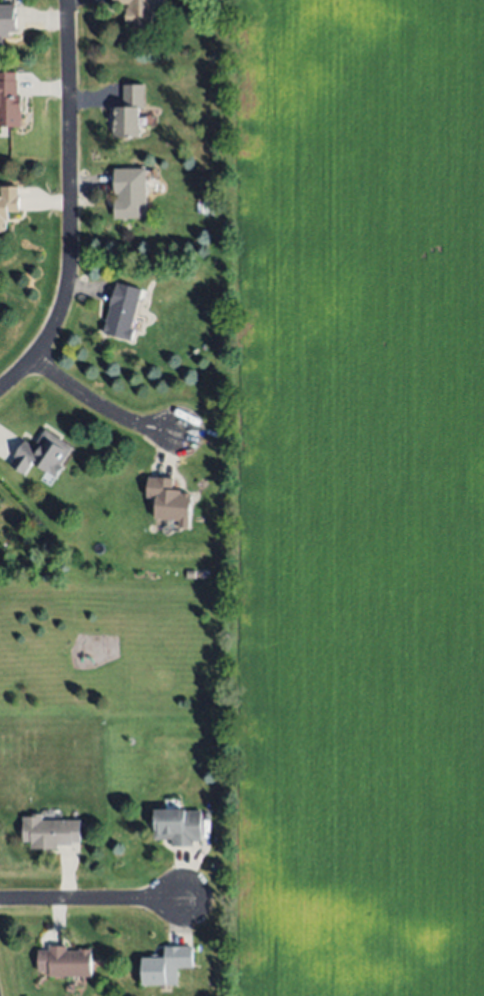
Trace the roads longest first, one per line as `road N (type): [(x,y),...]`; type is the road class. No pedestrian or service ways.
road 1 (residential): [(0,390),(53,332),(68,292),(69,0)]
road 2 (residential): [(0,900),(171,901)]
road 3 (residential): [(37,355),(99,406),(135,425),(175,432)]

